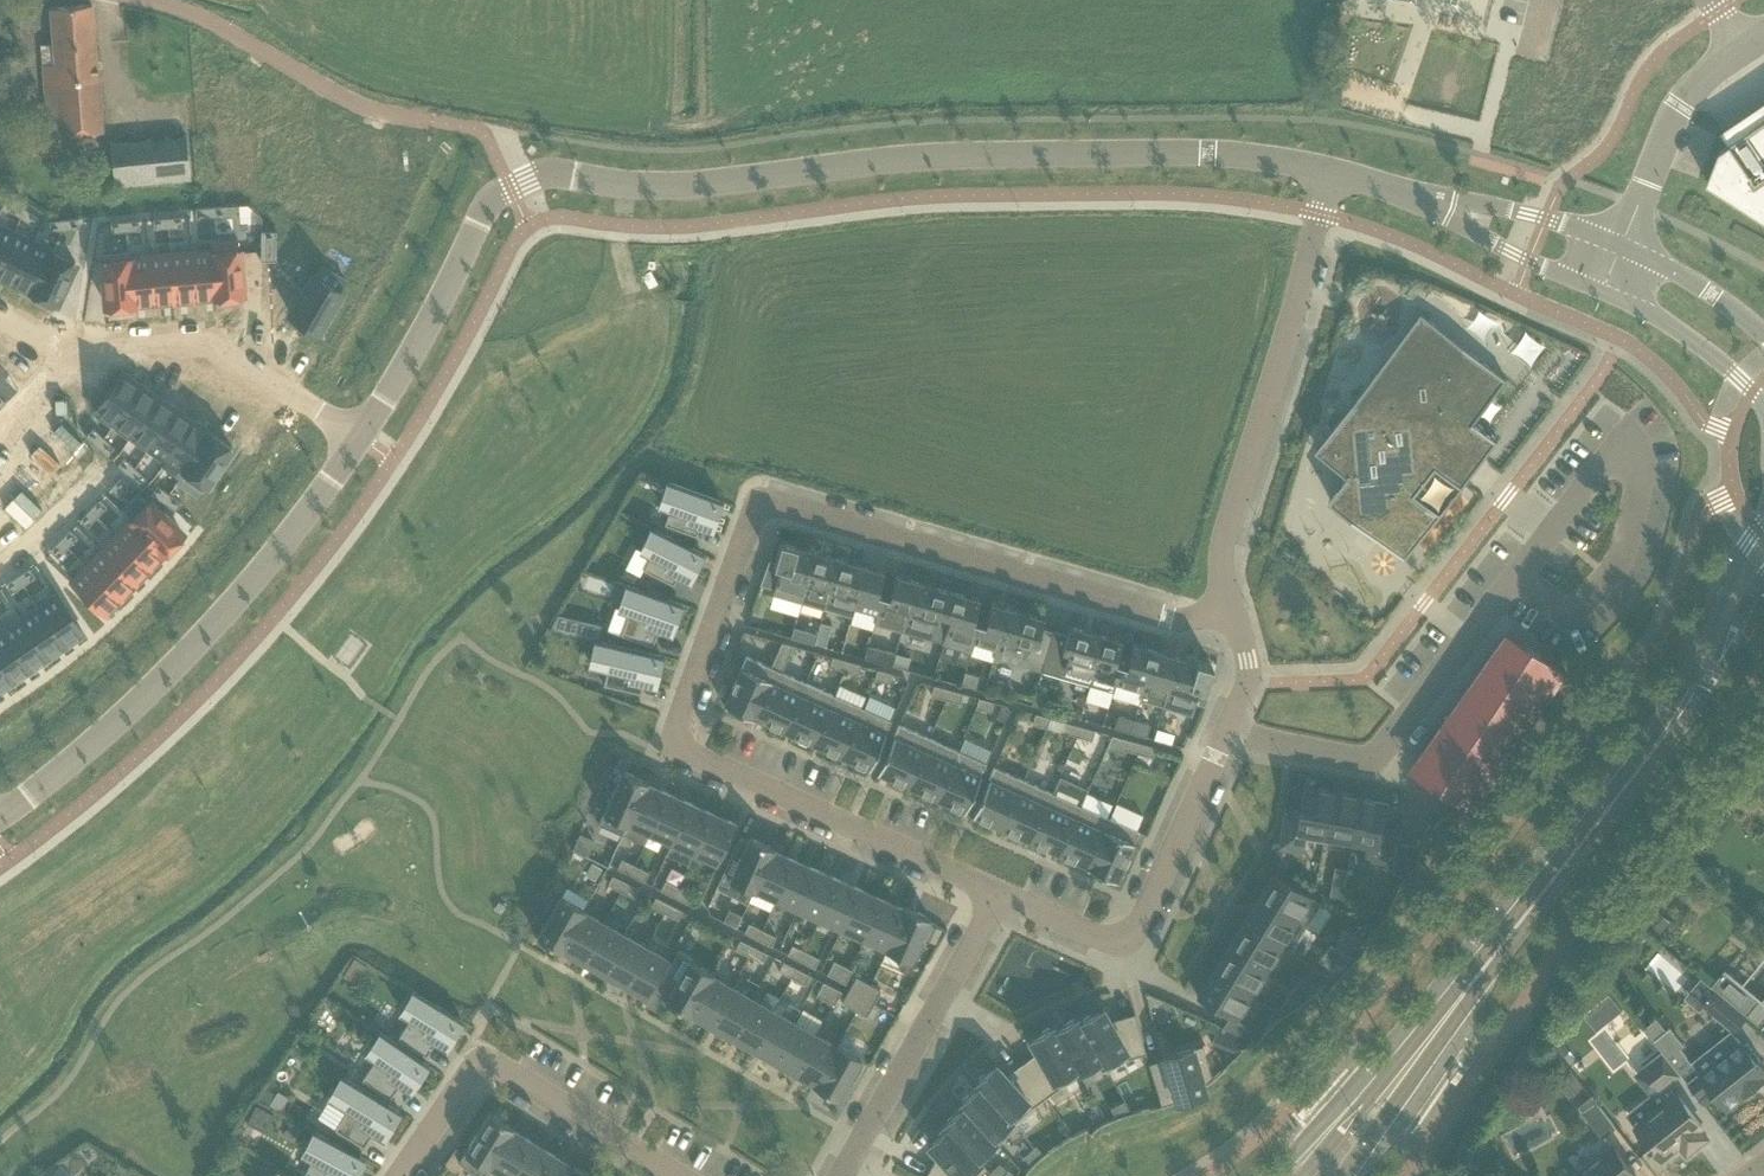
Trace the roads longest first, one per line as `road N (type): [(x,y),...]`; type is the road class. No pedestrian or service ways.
road 1 (unclassified): [(1333,176),(1245,160),(1066,155),(894,160),(662,186),(554,175),(529,180),(491,203),(476,224),(359,440)]
road 2 (residential): [(1232,615),(1180,627),(779,506),(757,511),(676,727),(682,752),(996,895)]
road 3 (unclassified): [(359,440),(187,652),(104,733),(0,814)]
road 4 (residential): [(1232,615),(1220,546),(1333,176)]
road 5 (secondary): [(1396,1081),(1666,734)]
road 6 (residential): [(1224,734),(1289,751),(1369,759),(1399,732),(1515,571)]
road 7 (residential): [(996,895),(1102,939),(1124,938),(1142,921),(1224,734)]
road 8 (residential): [(400,1175),(472,1073),(497,1066),(667,1175)]
road 9 (residential): [(845,1175),(996,895)]
road 10 (residential): [(359,440),(208,343),(70,354)]
road 11 (residential): [(430,121),(370,110),(156,0)]
road 12 (unclassified): [(1745,51),(1688,95),(1622,250)]
road 13 (secondary): [(1763,517),(1729,576),(1666,734)]
road 14 (unclassified): [(1604,296),(1683,337),(1763,409)]
road 15 (unclassified): [(1622,250),(1547,218),(1434,205)]
road 16 (unclassified): [(1434,205),(1469,231),(1604,296)]
road 17 (secondary): [(1666,734),(1705,689),(1763,584)]
road 18 (unclassified): [(1763,339),(1723,304),(1622,250)]
road 19 (secondary): [(1396,1081),(1343,1121),(1299,1175)]
road 20 (residential): [(1224,734),(1251,663),(1232,615)]
road 21 (residential): [(0,460),(70,354)]

